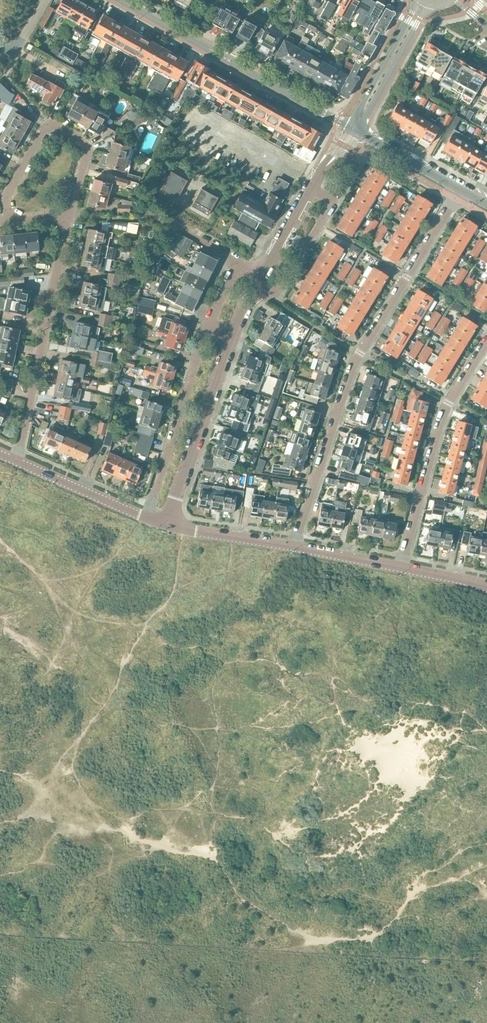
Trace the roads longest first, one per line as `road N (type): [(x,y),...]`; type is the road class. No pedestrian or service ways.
road 1 (residential): [(295,547),(356,364),(458,188)]
road 2 (primary): [(123,0),(350,126)]
road 3 (residential): [(17,461),(69,216)]
road 4 (residential): [(404,567),(443,417),(486,347)]
road 5 (residential): [(69,216),(88,152),(54,127),(39,136),(11,185),(9,221)]
road 6 (residential): [(149,518),(209,323)]
road 7 (tertiary): [(232,335),(168,523)]
road 8 (residential): [(255,289),(280,287),(332,200),(311,188)]
road 9 (secondary): [(358,131),(428,4)]
road 10 (tertiary): [(149,518),(17,461)]
road 11 (secondary): [(418,0),(350,126)]
road 12 (tertiary): [(295,547),(168,523)]

